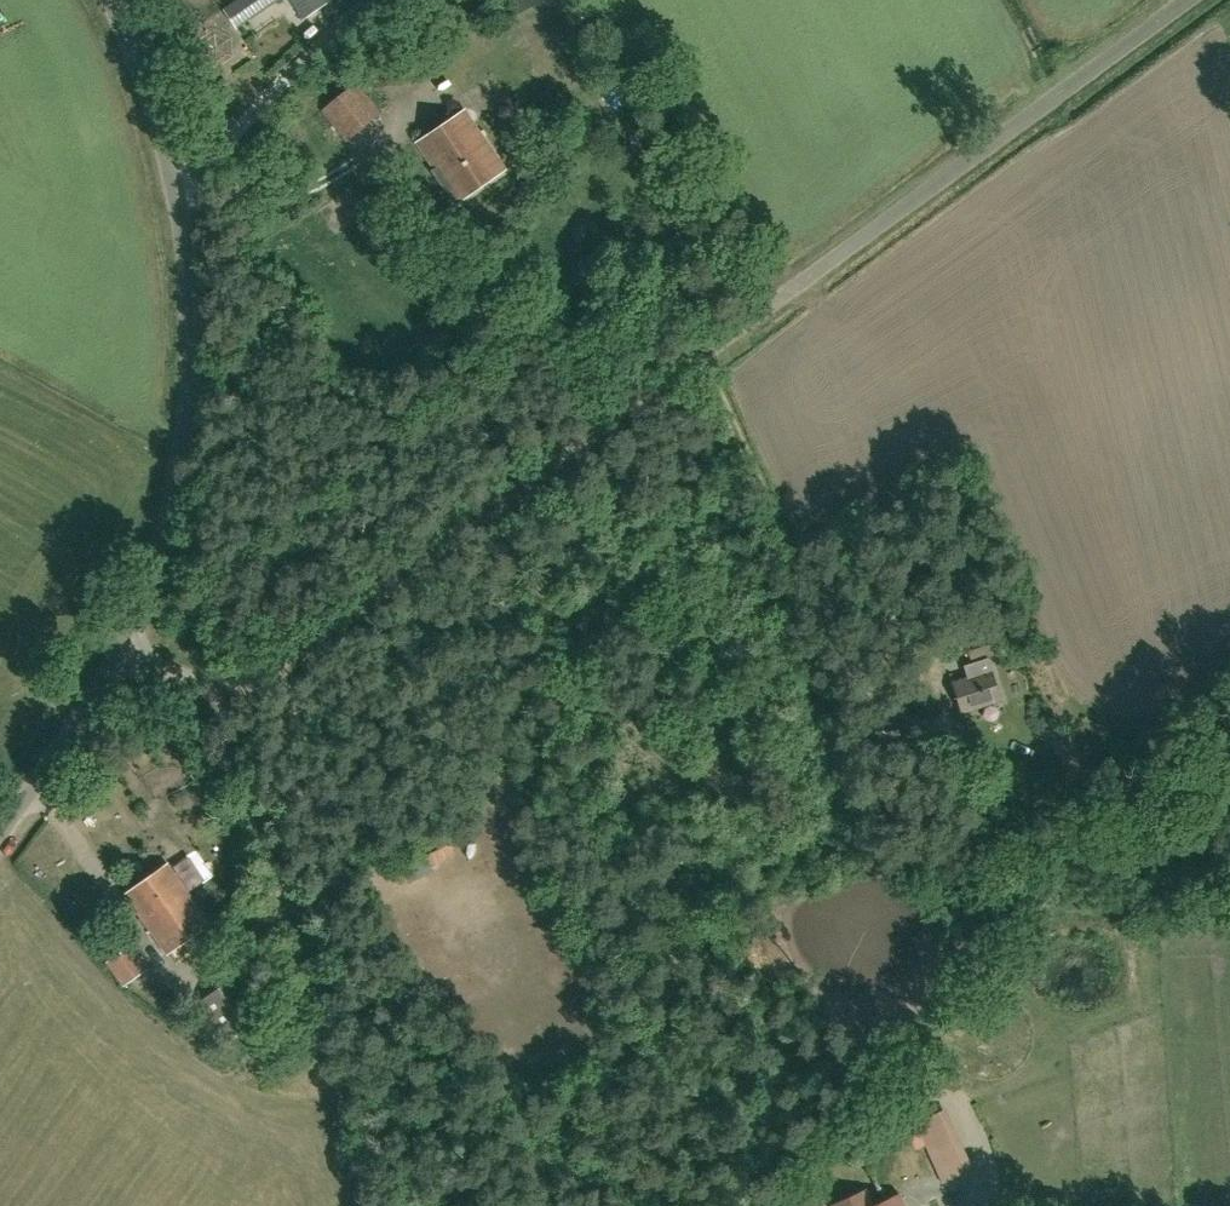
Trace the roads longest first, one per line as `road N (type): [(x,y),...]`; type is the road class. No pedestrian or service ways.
road 1 (unclassified): [(126,636),(226,672),(255,661),(1170,0)]
road 2 (unclassified): [(126,636),(172,509),(188,389),(178,226),(163,129),(132,38),(109,0)]
road 3 (track): [(694,344),(785,542),(788,600),(849,712),(874,733),(913,718)]
road 4 (unclassified): [(0,830),(126,636)]

